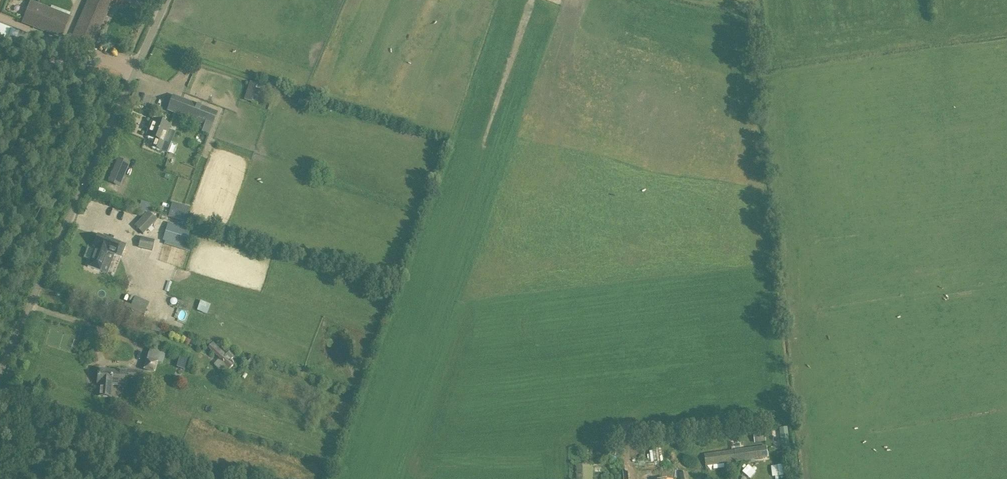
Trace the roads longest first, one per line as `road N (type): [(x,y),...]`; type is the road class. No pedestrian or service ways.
road 1 (unclassified): [(166,0),(0,369)]
road 2 (track): [(0,170),(55,128),(88,115),(112,78),(132,76)]

